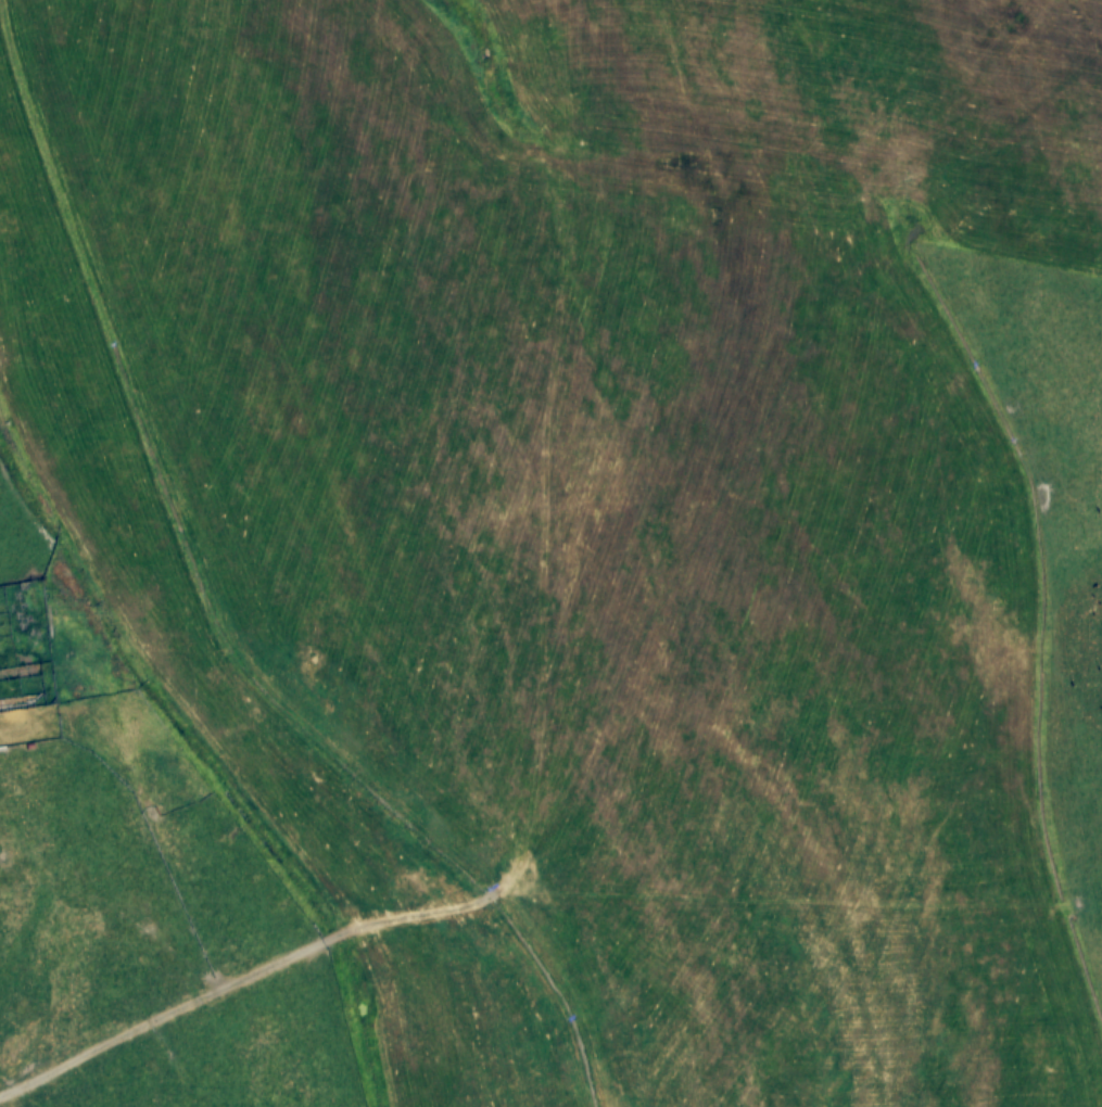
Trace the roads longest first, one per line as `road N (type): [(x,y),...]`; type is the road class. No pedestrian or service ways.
road 1 (track): [(0,1096),(228,982),(501,909),(559,812)]

